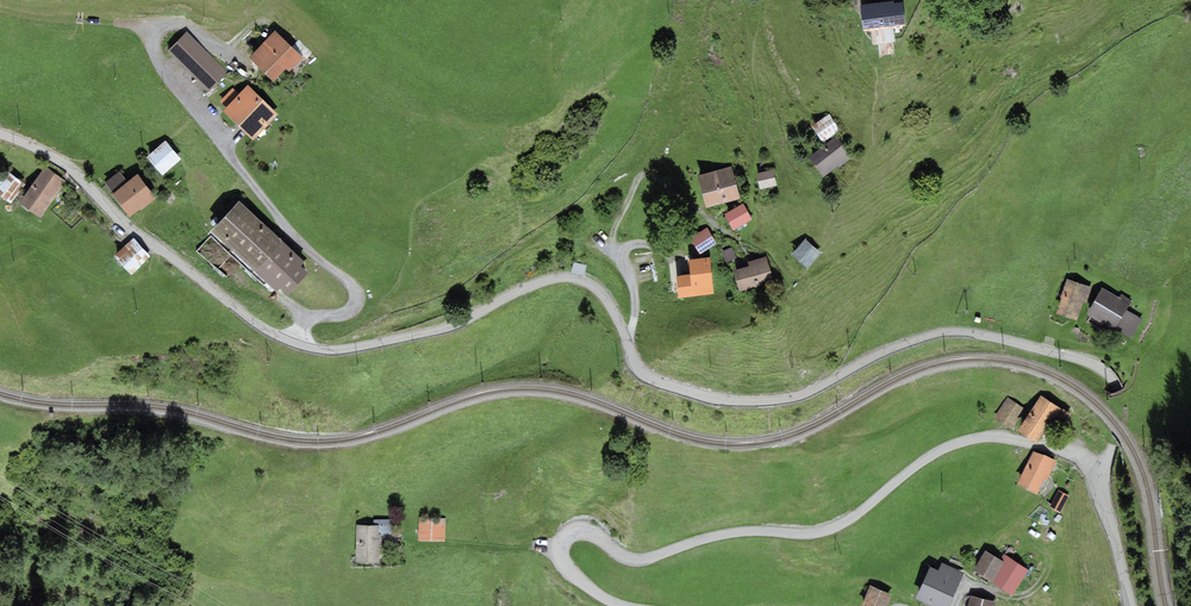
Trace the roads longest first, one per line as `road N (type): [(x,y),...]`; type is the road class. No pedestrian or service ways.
road 1 (unclassified): [(1131,605),(1091,470),(1053,447),(992,436),(951,445),(863,511),(816,534),(740,532),(632,558),(588,529),(564,535),(558,546),(573,579),(626,605)]
road 2 (track): [(155,245),(154,272),(128,282),(49,244),(0,247)]

